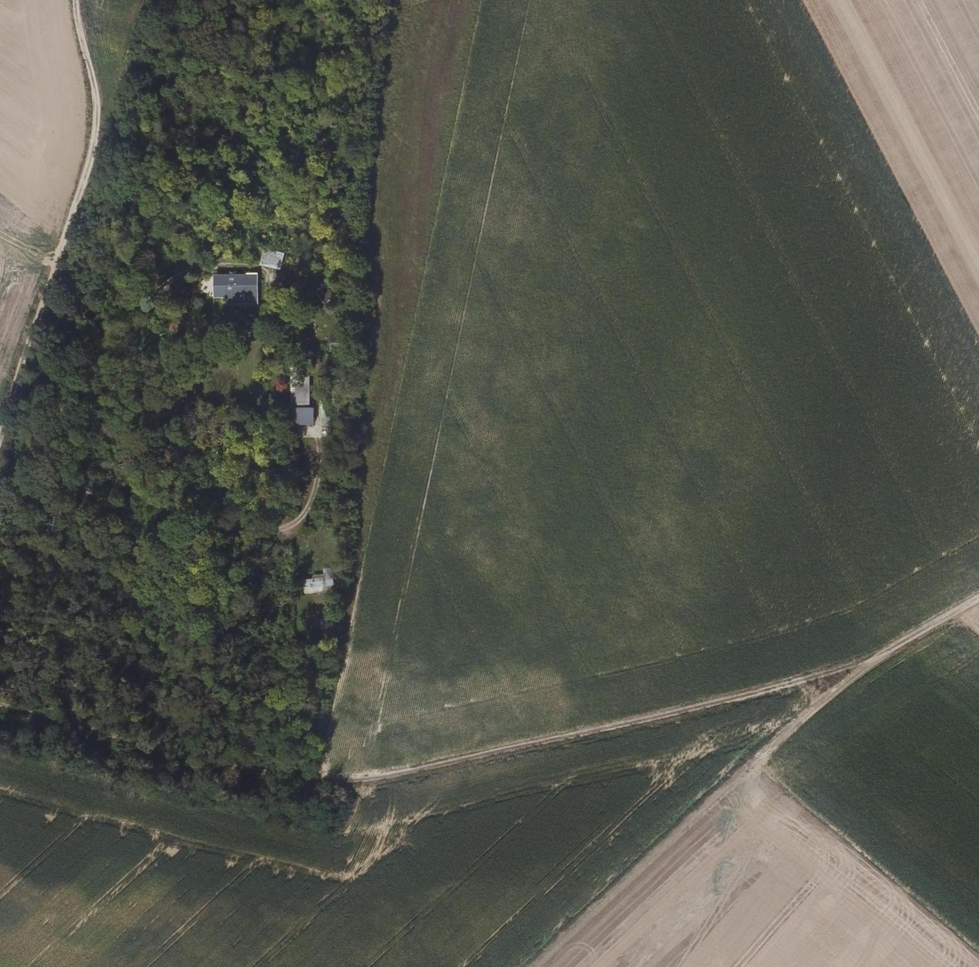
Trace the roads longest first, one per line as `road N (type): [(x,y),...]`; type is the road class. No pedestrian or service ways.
road 1 (track): [(0,706),(351,782),(861,667),(978,601)]
road 2 (track): [(80,0),(95,142),(0,471)]
road 3 (track): [(535,966),(861,667)]

